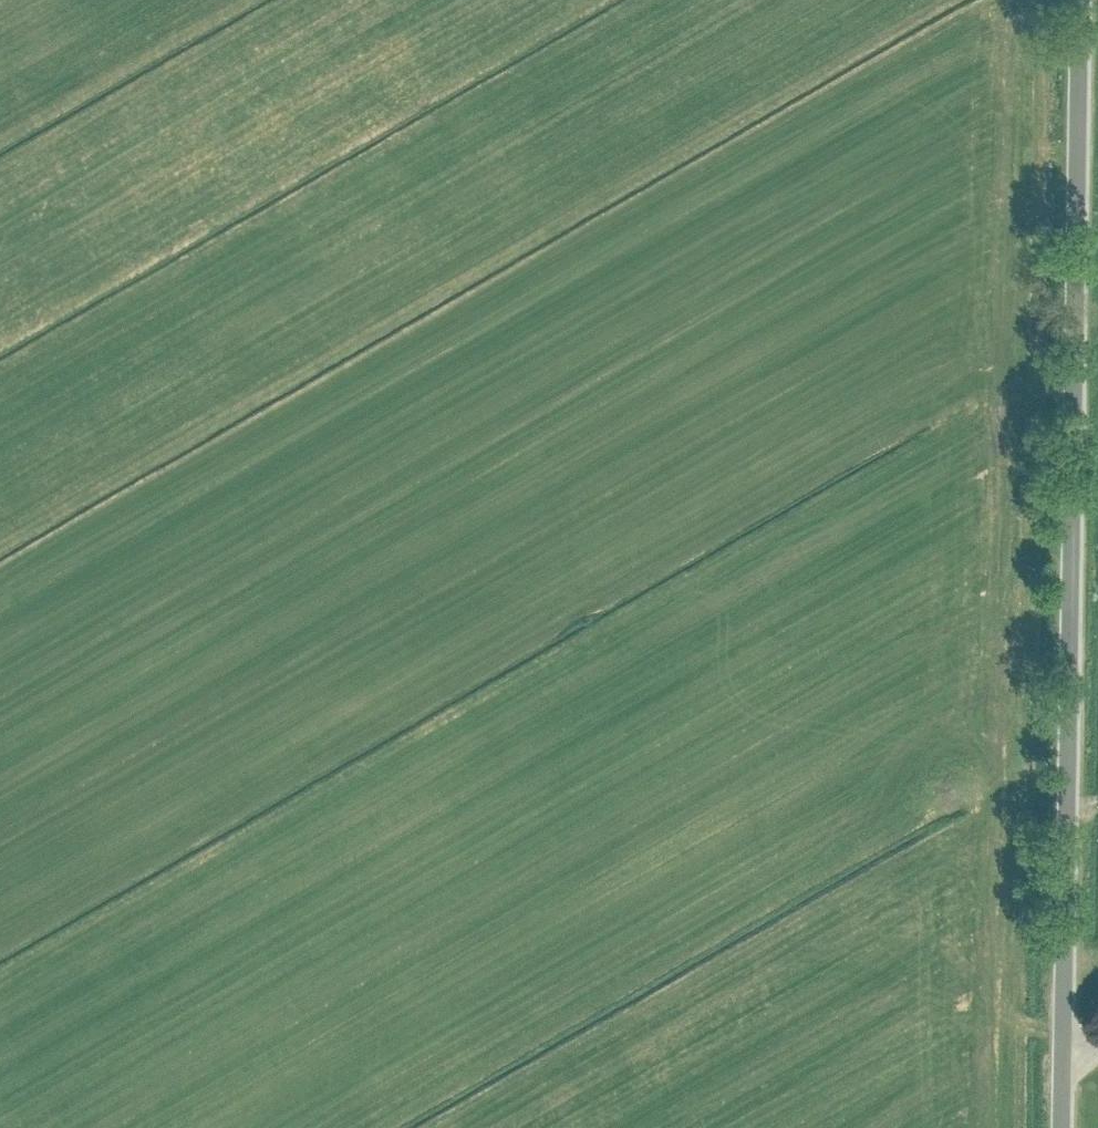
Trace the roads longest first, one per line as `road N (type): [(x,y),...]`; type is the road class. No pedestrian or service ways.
road 1 (unclassified): [(1061,1127),(1083,0)]

